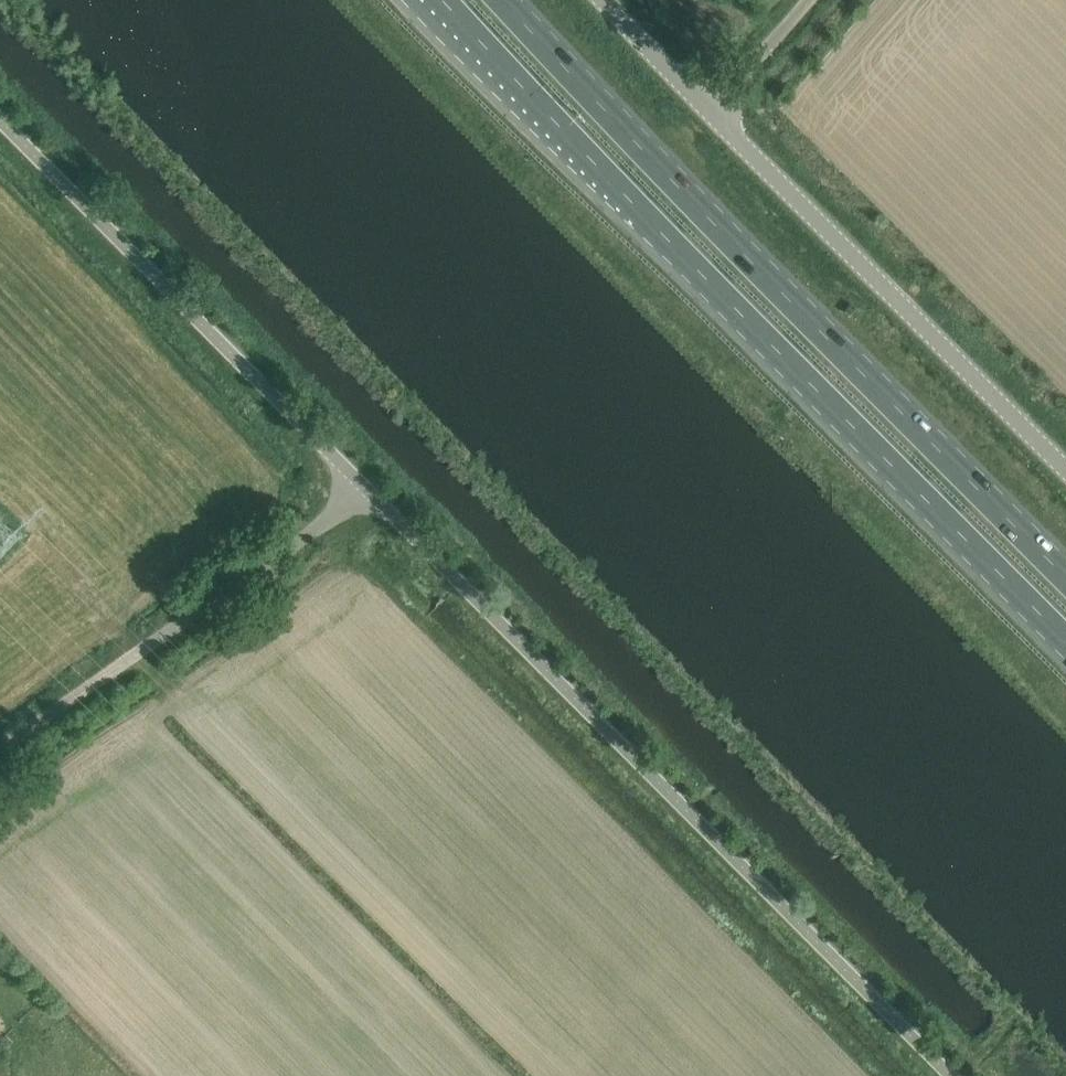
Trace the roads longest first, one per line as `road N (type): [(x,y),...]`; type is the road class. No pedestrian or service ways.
road 1 (trunk): [(445,0),(1065,640)]
road 2 (unclassified): [(368,486),(955,1075)]
road 3 (trunk): [(1065,573),(509,0)]
road 4 (unclassified): [(0,117),(368,486)]
road 5 (unclassified): [(1065,464),(711,105)]
road 6 (unclassified): [(0,747),(368,486)]
road 7 (unclassified): [(711,105),(809,0)]
road 8 (unclassified): [(711,105),(617,0)]

